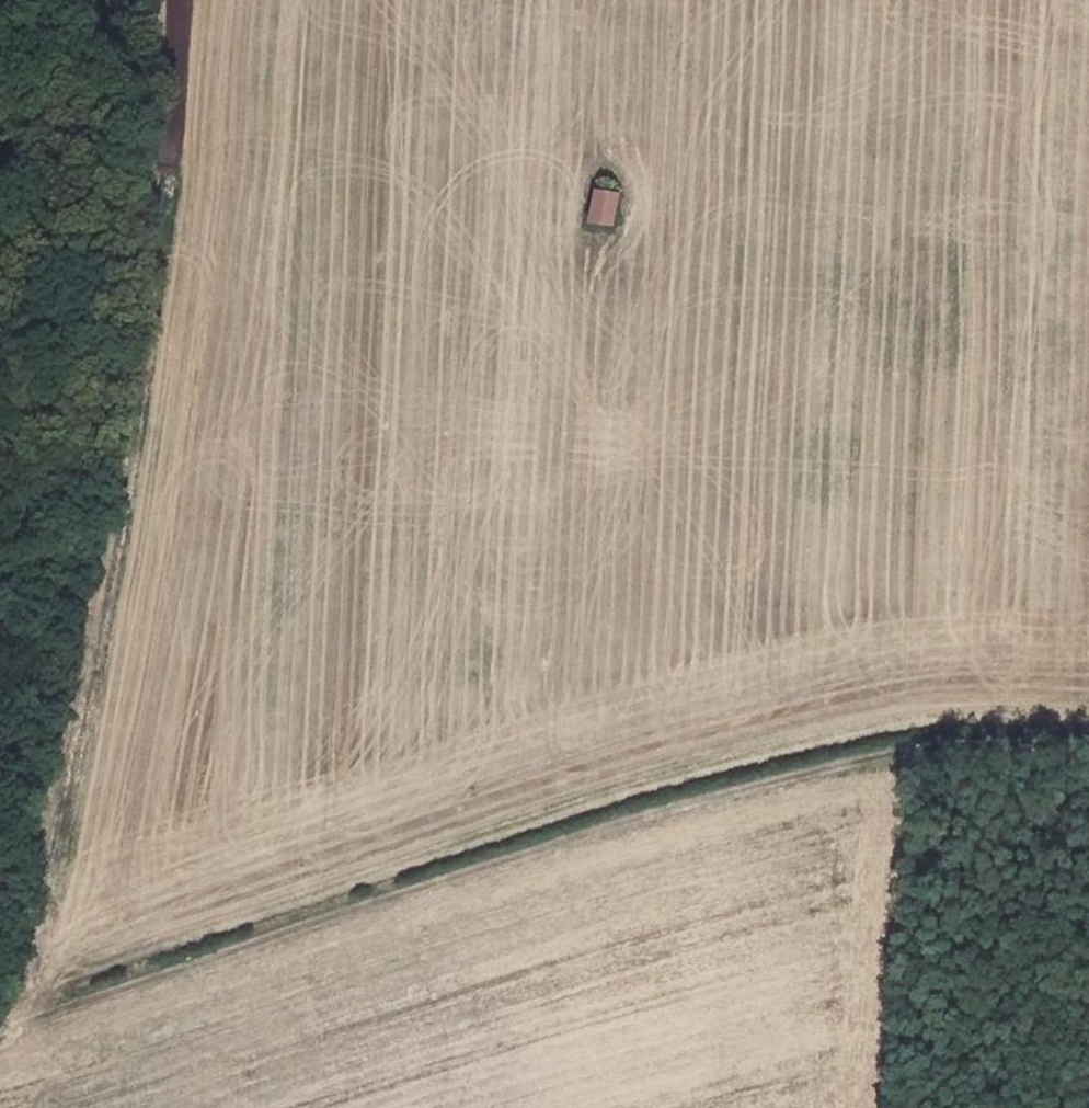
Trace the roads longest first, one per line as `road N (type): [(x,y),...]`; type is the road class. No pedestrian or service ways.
road 1 (track): [(1088,745),(872,760),(652,813),(0,1039)]

